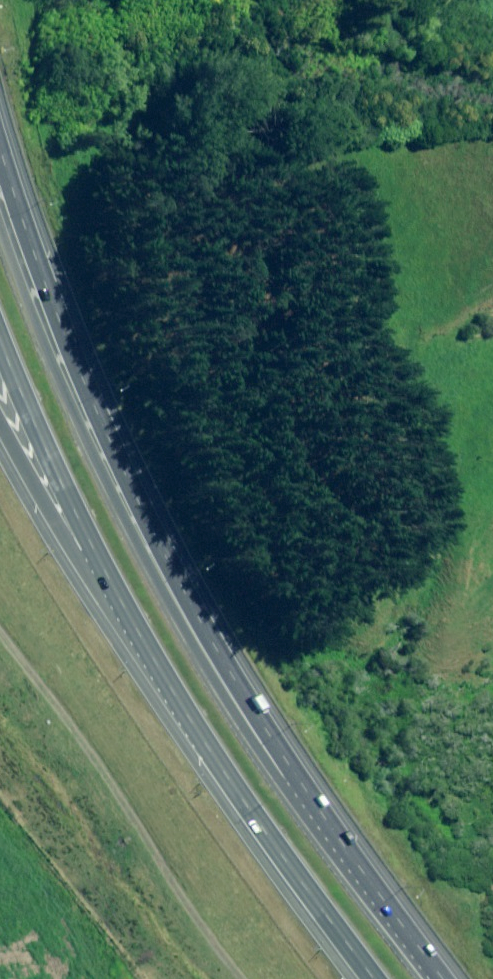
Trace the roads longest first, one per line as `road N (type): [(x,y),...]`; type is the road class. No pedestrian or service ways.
road 1 (motorway): [(0,227),(63,391),(187,638),(271,773),(338,836)]
road 2 (motorway): [(21,213),(77,378),(145,519),(232,676),(338,836)]
road 3 (motorway): [(189,711),(55,468),(0,339)]
road 4 (motorway): [(189,711),(38,496),(0,426)]
road 5 (motorway): [(377,978),(189,711)]
road 6 (motorway): [(338,836),(441,978)]

